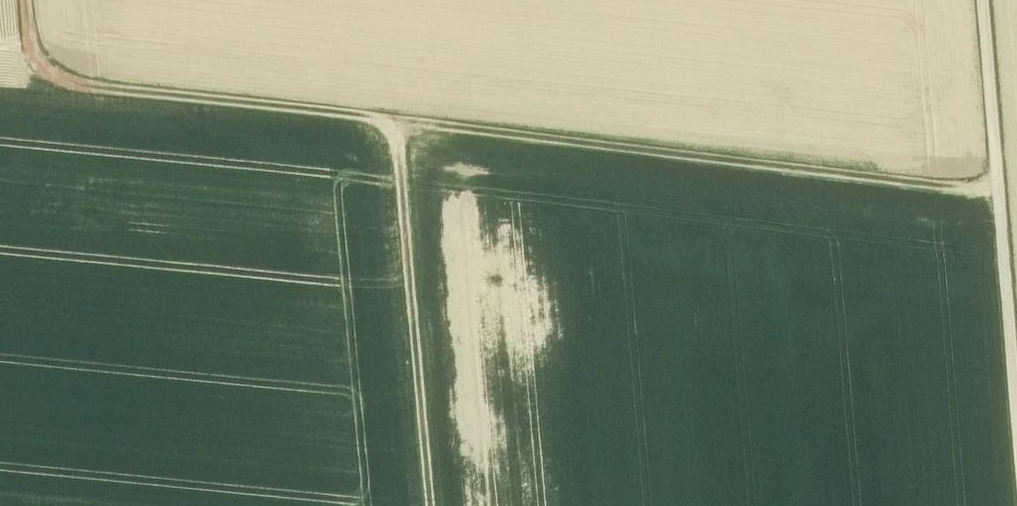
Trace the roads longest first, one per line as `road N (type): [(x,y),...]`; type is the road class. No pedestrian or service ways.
road 1 (track): [(29,0),(35,80),(998,193)]
road 2 (track): [(982,0),(1016,422)]
road 3 (track): [(395,120),(430,505)]

